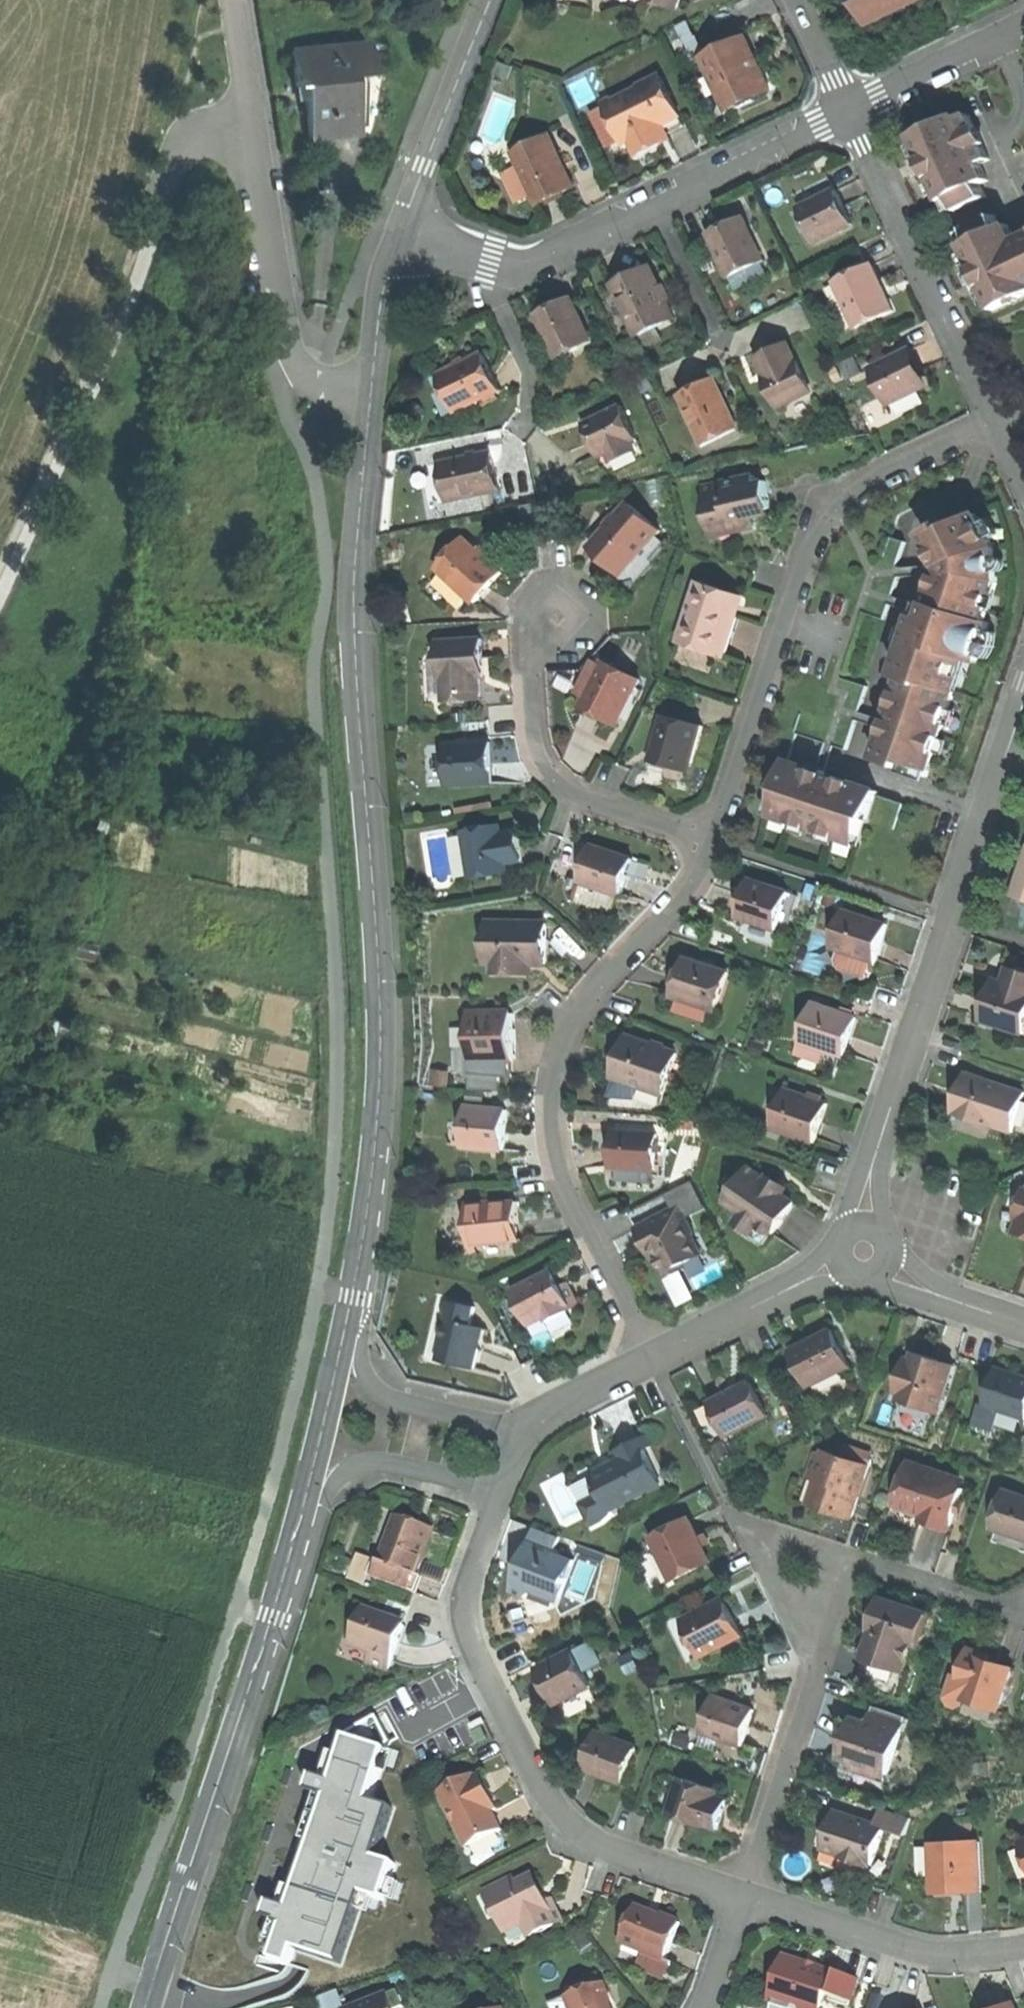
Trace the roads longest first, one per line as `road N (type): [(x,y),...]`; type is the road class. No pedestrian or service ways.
road 1 (residential): [(347,1333),(382,1081),(356,644),(369,399)]
road 2 (residential): [(714,840),(694,882),(583,1005),(553,1086),(561,1172),(652,1362)]
road 3 (residential): [(863,1251),(869,1182),(1023,708)]
road 4 (residential): [(748,1894),(591,1838),(542,1787),(469,1633),(471,1588),(501,1495)]
road 5 (residential): [(994,416),(860,474),(826,507),(714,840)]
road 6 (residential): [(400,233),(490,263),(529,265),(844,108)]
road 7 (residential): [(233,0),(288,355),(305,380),(327,393),(369,399)]
road 8 (residential): [(147,2007),(288,1573)]
road 9 (residential): [(559,616),(530,668),(534,734),(546,766),(570,791),(714,840)]
road 10 (residential): [(844,108),(994,416)]
road 11 (residential): [(1023,1945),(967,1953),(907,1948),(748,1894)]
road 12 (residential): [(288,1573),(343,1488),(360,1478),(408,1474),(501,1495)]
road 13 (residential): [(400,233),(493,0)]
road 14 (residential): [(288,1573),(347,1333)]
road 15 (residential): [(748,1894),(819,1666)]
road 16 (residential): [(652,1362),(863,1251)]
road 17 (residential): [(530,1432),(387,1398),(347,1333)]
road 18 (residential): [(844,108),(1023,22)]
road 19 (residential): [(1023,1616),(851,1560)]
road 20 (residential): [(1023,1321),(915,1282),(863,1251)]
road 21 (residential): [(369,399),(385,280),(400,233)]
road 22 (residential): [(819,1666),(736,1521)]
road 23 (residential): [(530,1432),(652,1362)]
road 24 (residential): [(748,1894),(703,2007)]
road 25 (residential): [(851,1560),(736,1521)]

